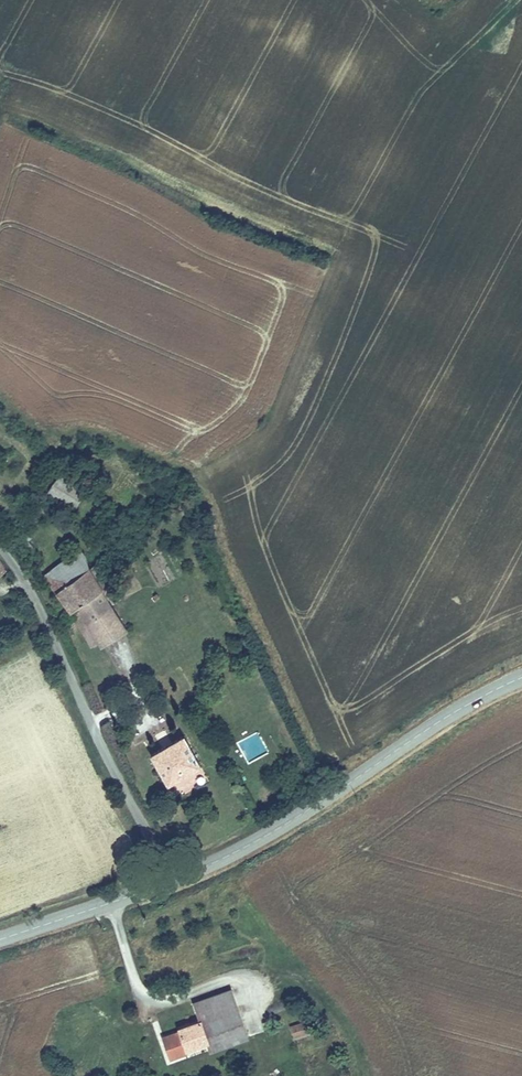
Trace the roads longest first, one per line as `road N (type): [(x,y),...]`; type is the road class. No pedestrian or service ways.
road 1 (secondary): [(175,878),(291,820),(473,700),(521,678)]
road 2 (unclassified): [(0,543),(64,651),(136,815),(175,878)]
road 3 (secondary): [(0,939),(175,878)]

